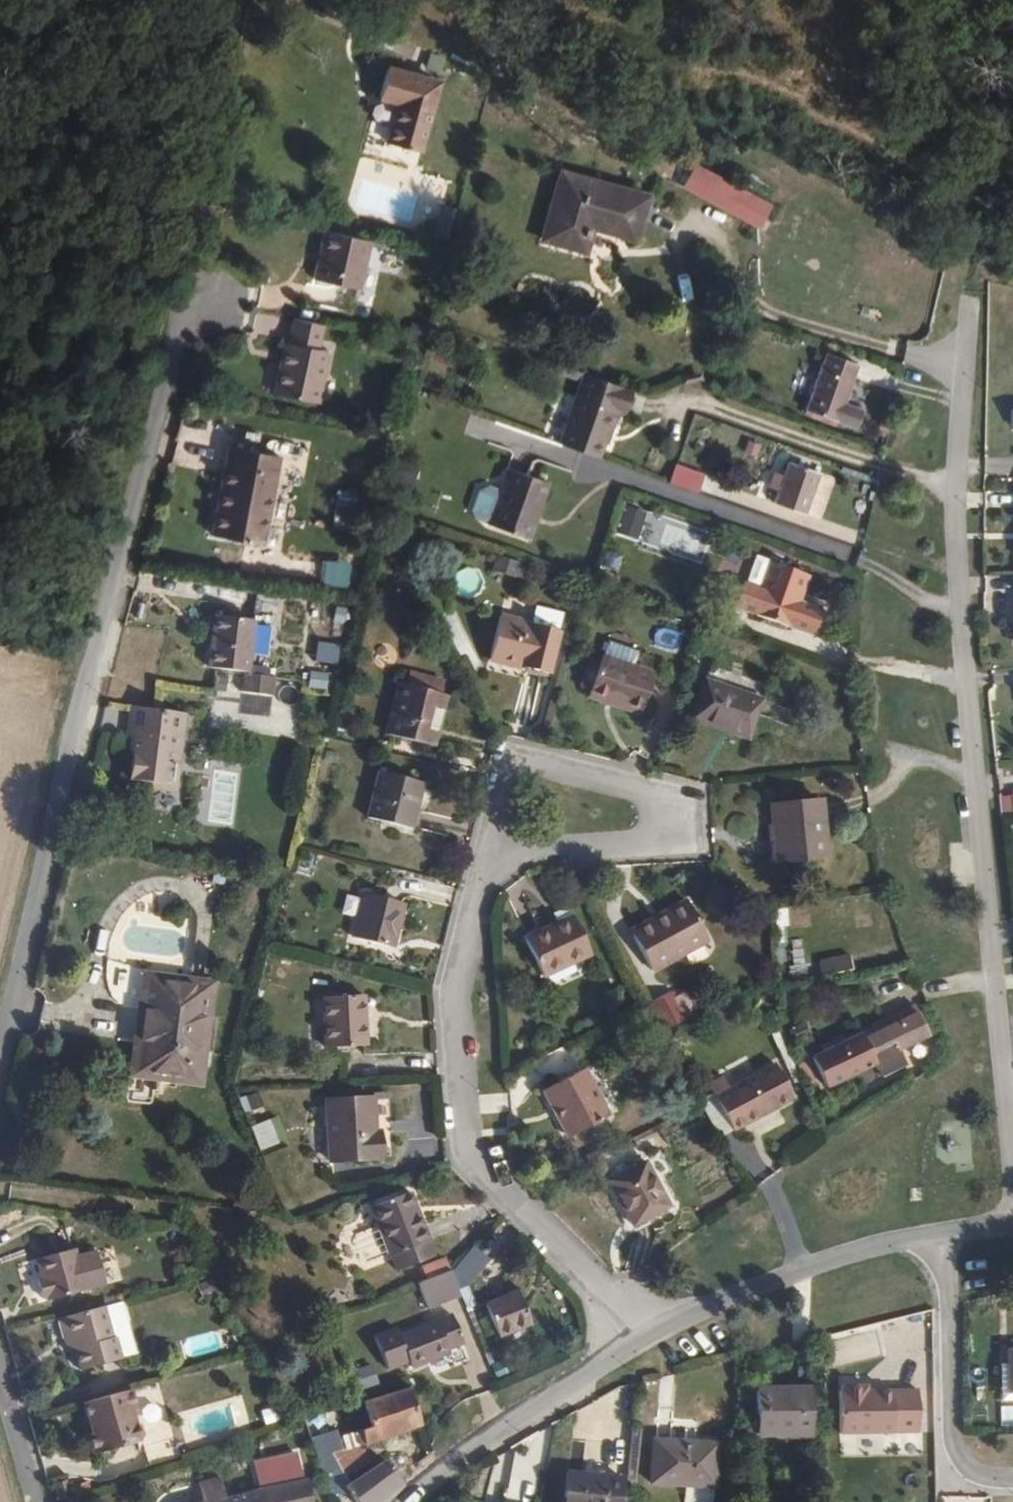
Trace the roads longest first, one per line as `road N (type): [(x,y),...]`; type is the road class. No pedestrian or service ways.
road 1 (residential): [(0,1040),(189,286),(236,303)]
road 2 (residential): [(957,494),(951,569),(1012,1154)]
road 3 (residential): [(648,1334),(474,1164),(452,996),(486,855)]
road 4 (track): [(589,0),(873,108),(972,308)]
road 5 (residential): [(648,1334),(807,1273),(951,1238)]
road 6 (residential): [(957,494),(709,404),(675,417)]
road 7 (residential): [(410,1501),(648,1334)]
road 8 (unclassified): [(951,1238),(954,1449),(995,1477),(1012,1478)]
road 9 (residential): [(486,855),(508,764),(676,796)]
road 10 (residential): [(676,796),(676,839),(486,855)]
road 11 (residential): [(967,366),(957,494)]

